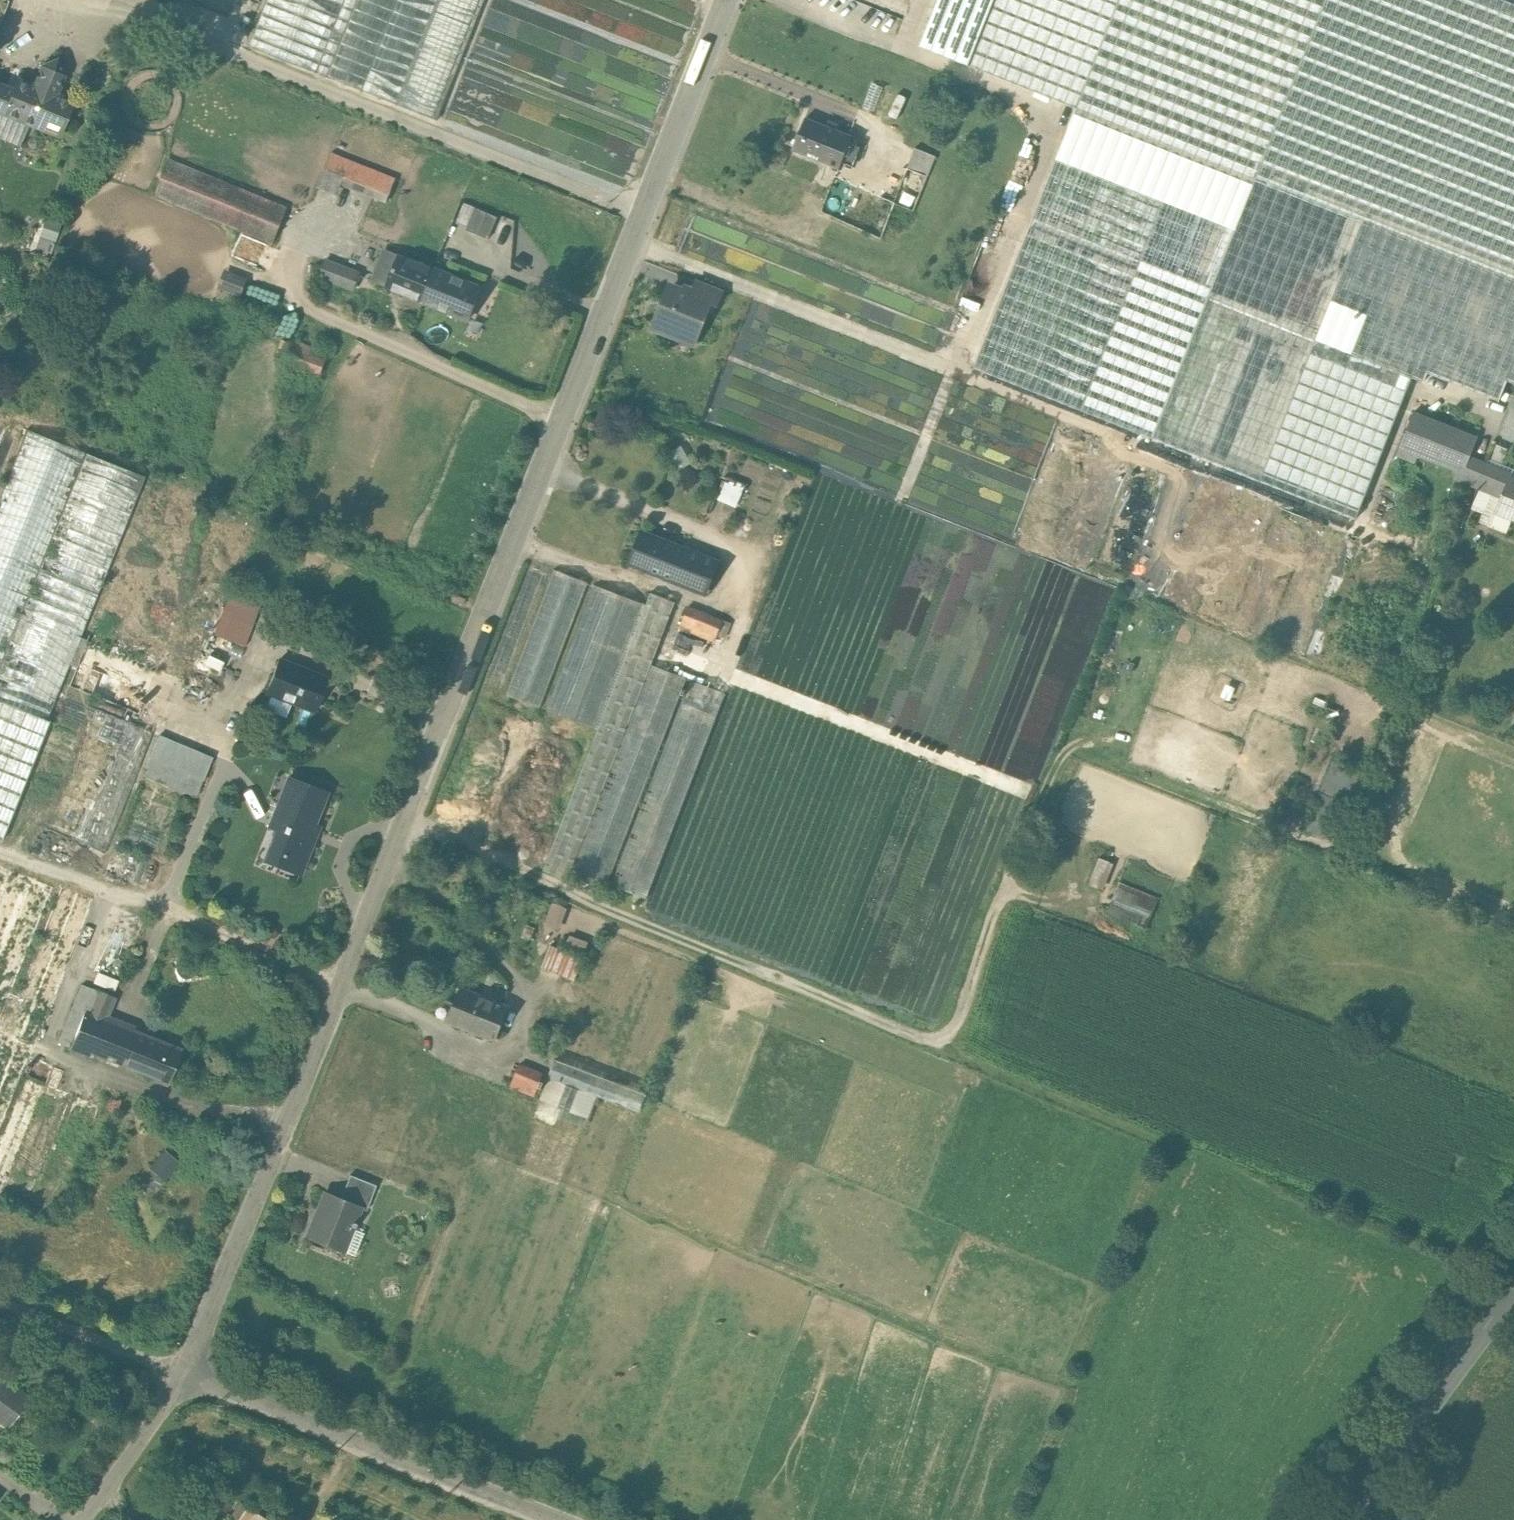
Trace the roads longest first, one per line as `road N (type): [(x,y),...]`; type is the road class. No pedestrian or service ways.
road 1 (residential): [(188,1378),(732,0)]
road 2 (track): [(405,822),(947,1043),(963,1031),(1068,748)]
road 3 (unclassified): [(552,1519),(188,1378)]
road 4 (track): [(346,976),(0,852)]
road 5 (track): [(637,242),(957,369)]
road 6 (track): [(228,1280),(357,1363),(493,1423)]
road 7 (secondary): [(1343,1519),(1513,1292)]
road 8 (track): [(188,1378),(0,1299)]
road 9 (residential): [(84,1519),(188,1378)]

